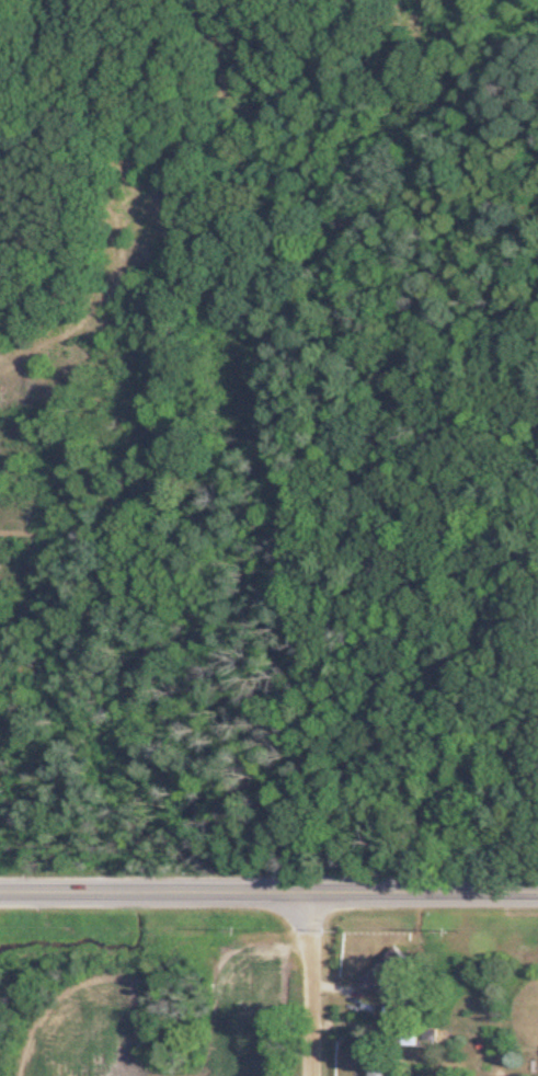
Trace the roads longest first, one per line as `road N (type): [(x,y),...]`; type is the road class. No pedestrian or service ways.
road 1 (secondary): [(537,894),(0,895)]
road 2 (residential): [(301,1075),(307,895)]

